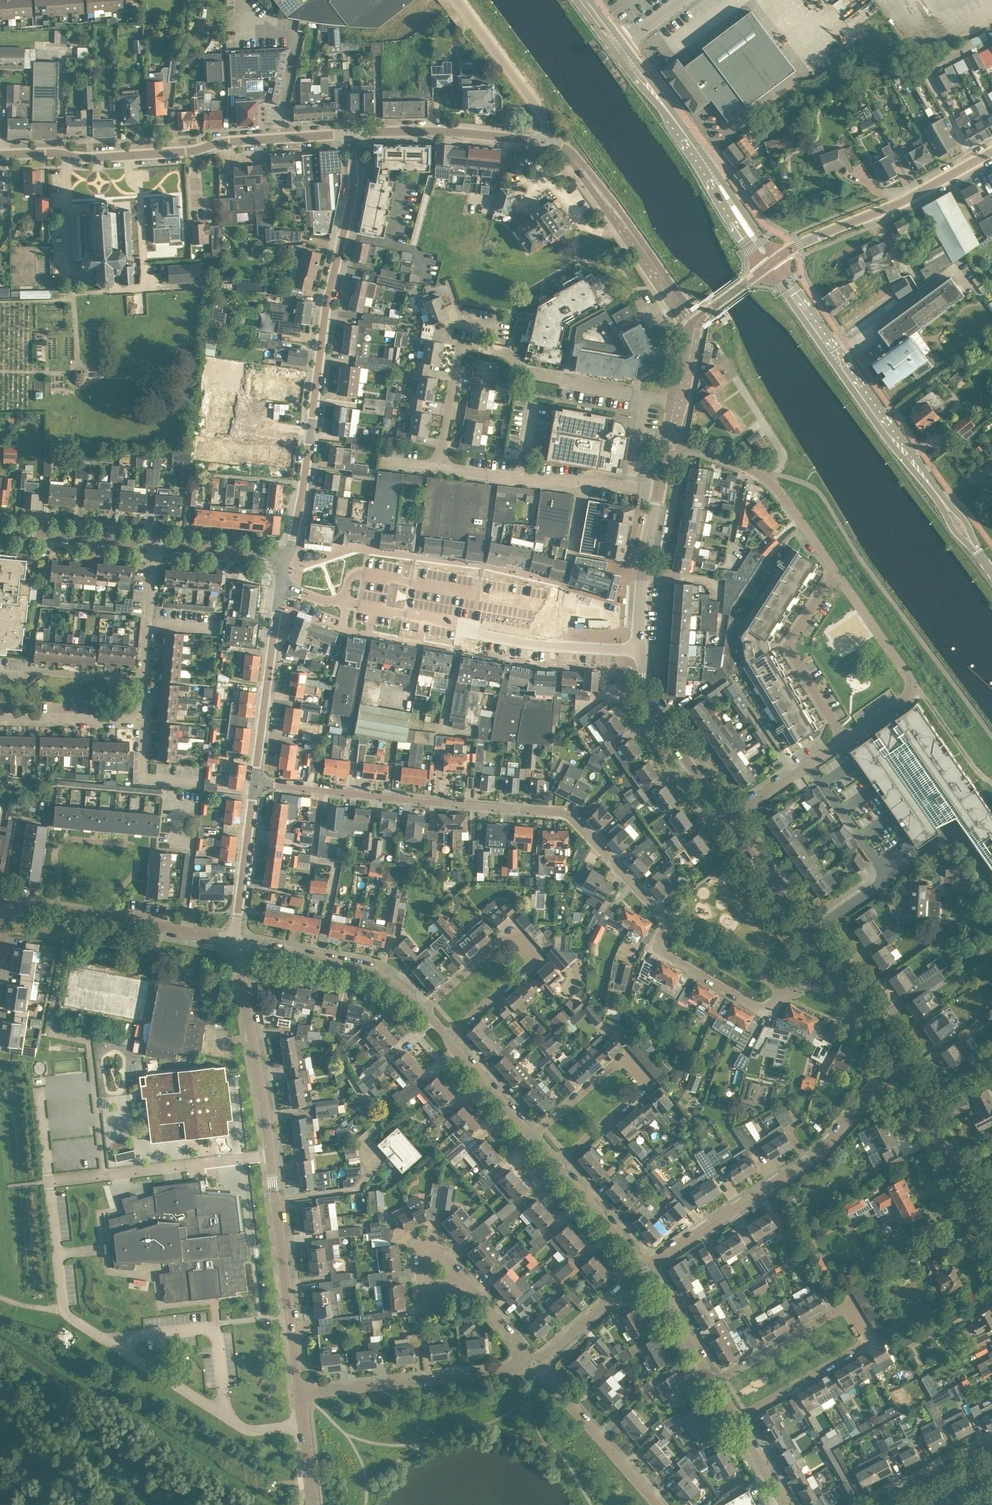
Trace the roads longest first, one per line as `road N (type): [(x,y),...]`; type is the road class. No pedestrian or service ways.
road 1 (residential): [(670,921),(563,812),(254,783)]
road 2 (residential): [(290,1317),(234,940)]
road 3 (unclassified): [(281,586),(350,611),(542,644),(638,649)]
road 4 (residential): [(0,154),(86,158),(350,133)]
road 5 (residential): [(440,468),(456,361),(468,347),(504,352),(536,374),(679,401)]
road 6 (residential): [(738,1418),(865,1343),(859,1319),(834,1310),(715,1379)]
road 7 (residential): [(647,1266),(817,1156),(897,1068)]
road 8 (unclassified): [(310,431),(352,191),(350,133)]
road 9 (tertiary): [(773,263),(940,497)]
road 10 (residential): [(557,1165),(642,1087),(635,1065),(609,1063),(531,1134)]
road 11 (residential): [(447,1033),(525,969),(528,943),(499,940),(422,1004)]
road 12 (tertiary): [(773,263),(991,152)]
road 13 (residential): [(696,325),(573,159),(545,141)]
road 14 (residential): [(290,1317),(104,1339),(64,1309)]
road 15 (residential): [(299,1391),(533,1364)]
road 16 (residential): [(808,933),(883,882),(883,872),(809,763)]
road 17 (residential): [(660,493),(440,468)]
road 18 (residential): [(835,570),(769,479),(671,441)]
road 19 (residential): [(56,911),(58,849),(71,841),(124,847),(133,874),(119,886),(109,918)]
road 20 (residential): [(422,1004),(382,971),(234,940)]
road 21 (tertiary): [(897,1068),(991,1245)]
road 22 (unclassified): [(254,783),(281,586)]
road 23 (tertiary): [(638,649),(648,704),(730,820)]
road 24 (residential): [(844,739),(789,648),(835,570)]
road 25 (residential): [(350,133),(545,141)]
road 26 (residential): [(0,722),(141,725),(143,678)]
road 27 (residential): [(658,1504),(533,1364)]
road 28 (tertiary): [(669,112),(773,263)]
road 29 (residential): [(670,921),(658,941),(662,952),(757,1006),(791,991)]
road 30 (unclassified): [(456,0),(541,113),(545,141)]
road 31 (unclassified): [(234,940),(254,783)]
road 32 (tertiary): [(660,493),(638,649)]
road 33 (residential): [(150,543),(0,528)]
road 34 (residential): [(533,1364),(647,1266)]
road 35 (residential): [(917,690),(835,570)]
road 36 (residential): [(791,991),(670,921)]
road 37 (tertiary): [(730,820),(808,933)]
road 38 (residential): [(647,1266),(557,1165)]
road 39 (residential): [(143,678),(150,543)]
road 40 (residential): [(284,558),(150,543)]
road 41 (residential): [(715,1379),(647,1266)]
road 42 (residential): [(531,1134),(447,1033)]
road 43 (unclassified): [(284,558),(310,431)]
road 44 (residential): [(234,940),(109,918)]
road 45 (residential): [(310,431),(235,424),(238,380)]

